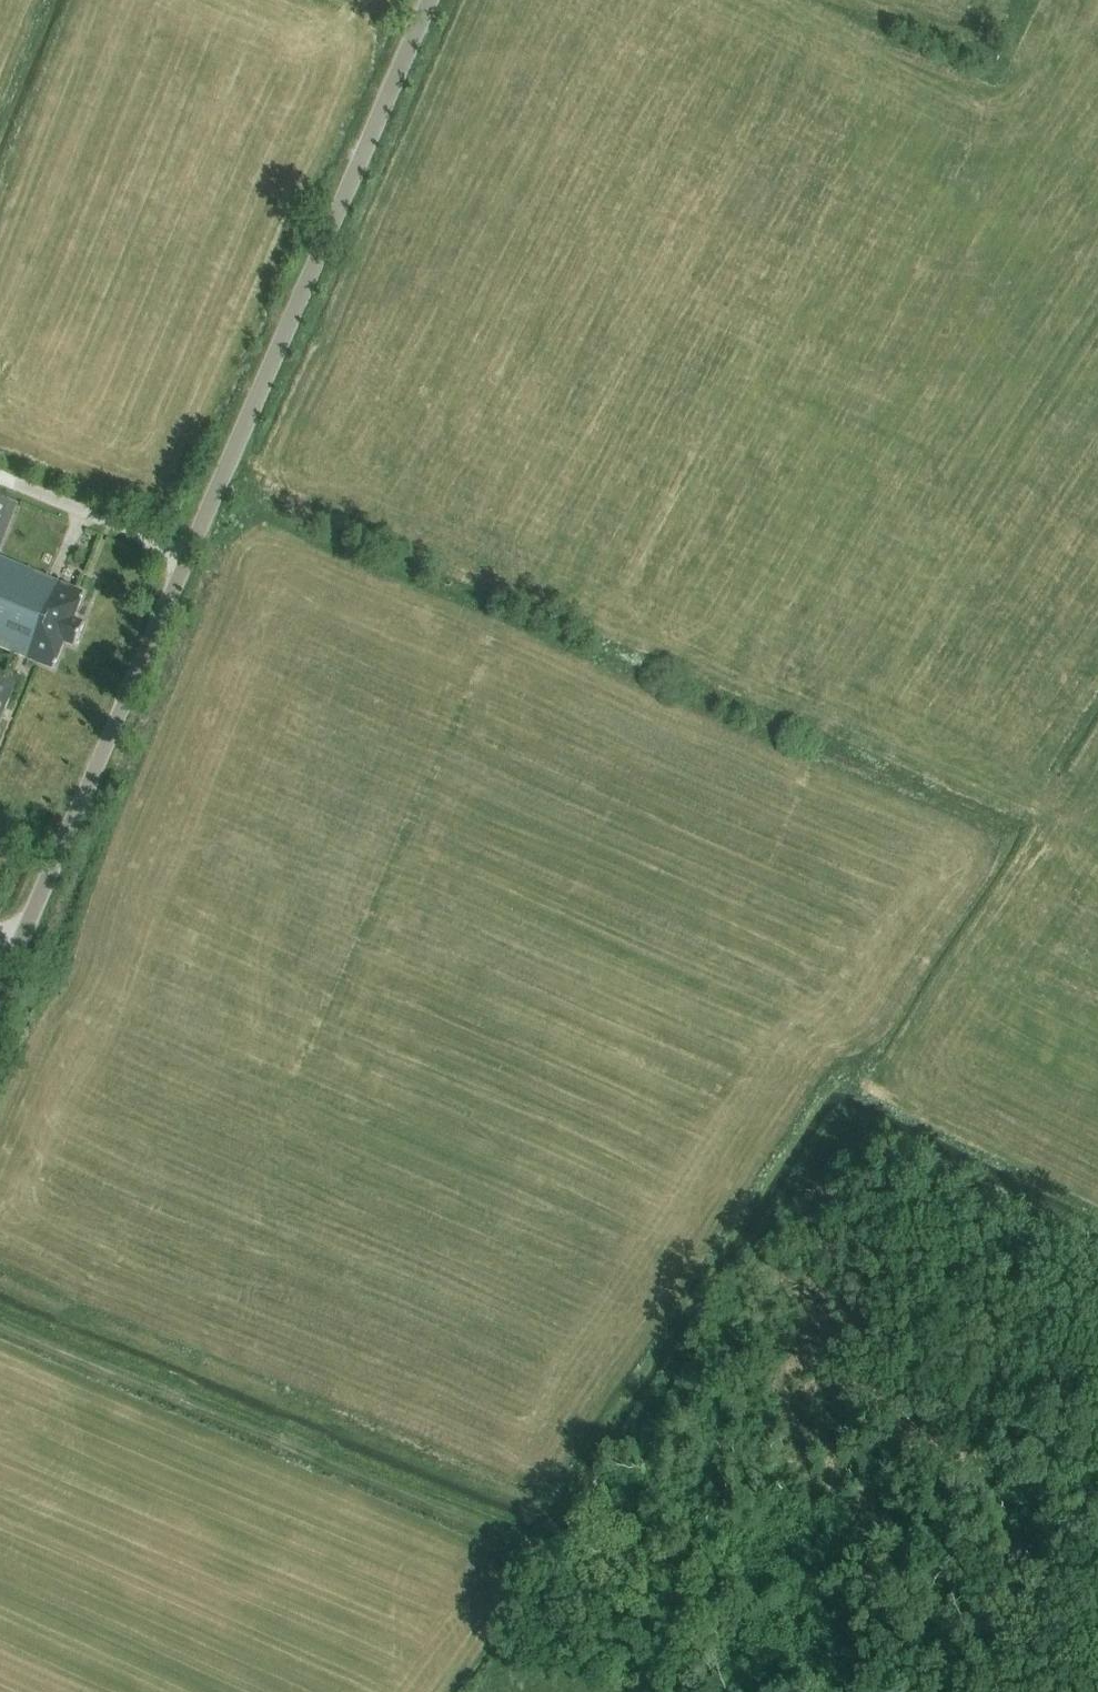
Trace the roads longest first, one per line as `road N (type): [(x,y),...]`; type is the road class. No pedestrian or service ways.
road 1 (unclassified): [(0,988),(431,0)]
road 2 (track): [(0,481),(191,555)]

